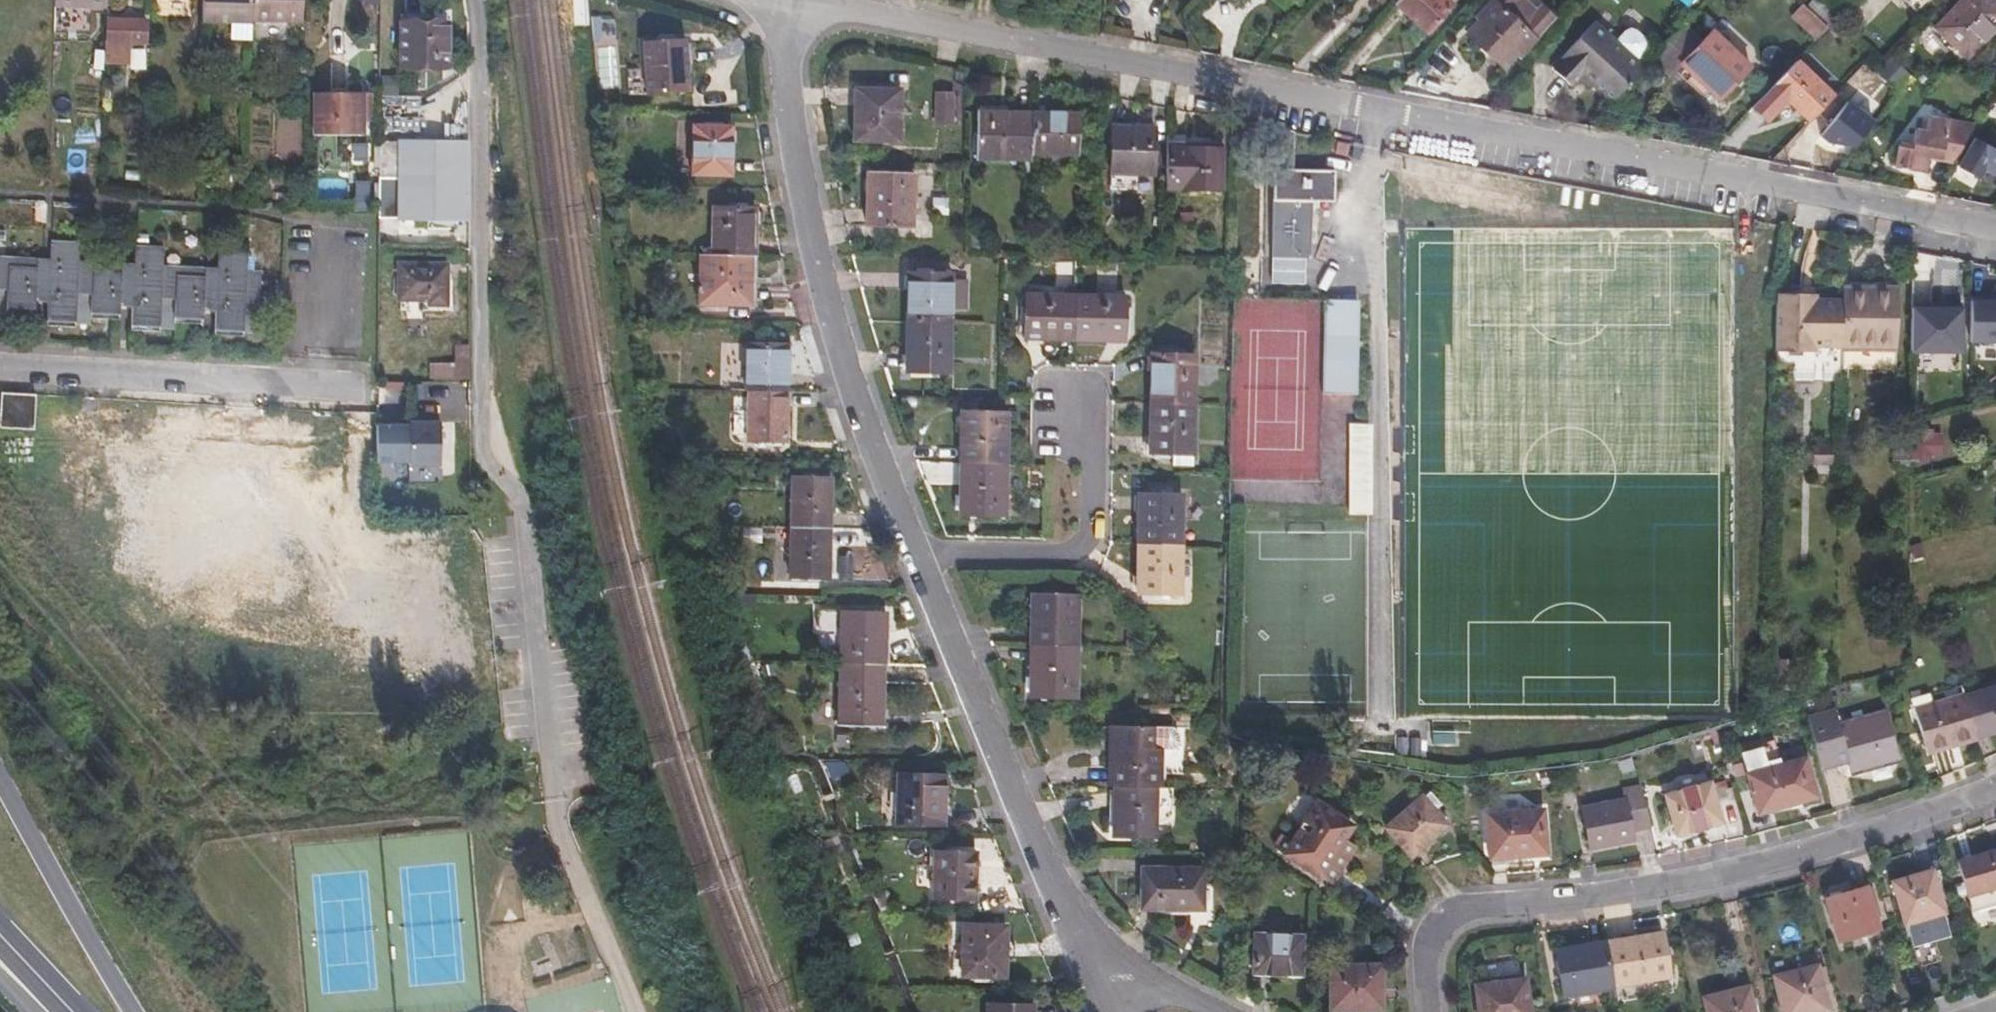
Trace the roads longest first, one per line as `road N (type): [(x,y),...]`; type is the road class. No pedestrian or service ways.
road 1 (unclassified): [(783,1),(1995,228)]
road 2 (residential): [(477,0),(491,428),(517,497),(519,567),(557,796)]
road 3 (residential): [(1422,1011),(1422,949),(1437,919),(1762,867),(1995,789)]
road 4 (unclassified): [(917,551),(846,373),(799,203),(783,1)]
road 5 (unclassified): [(1098,978),(917,551)]
road 6 (residential): [(0,364),(372,387)]
road 7 (residential): [(917,551),(1049,554),(1074,536),(1076,458),(1062,421)]
road 8 (primary): [(136,1011),(0,781)]
road 9 (residential): [(1098,978),(1140,983),(1215,1011)]

